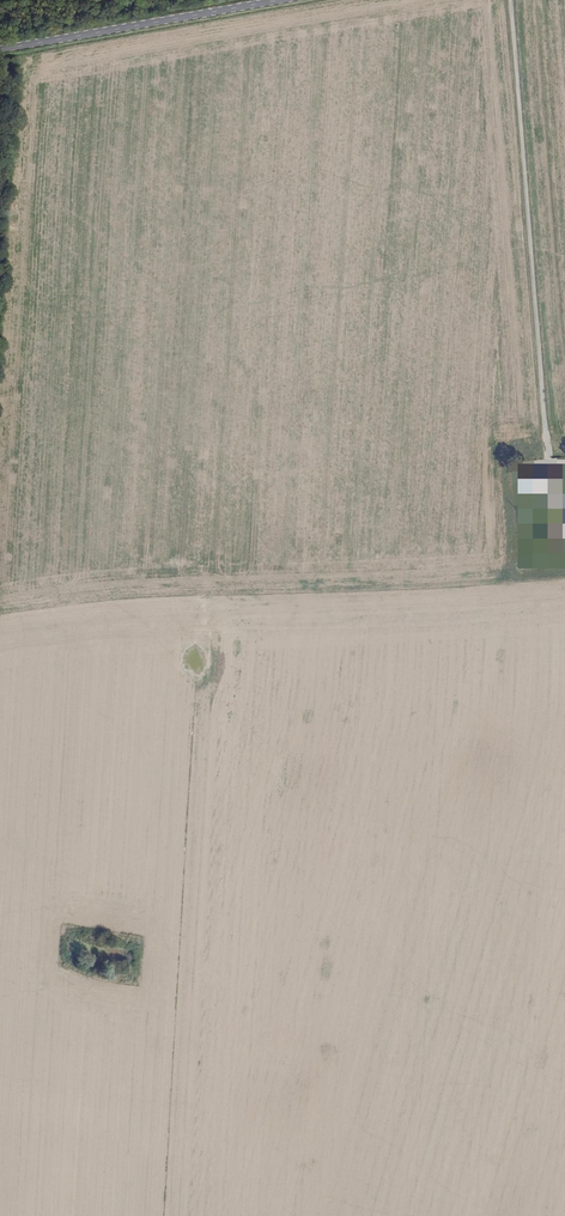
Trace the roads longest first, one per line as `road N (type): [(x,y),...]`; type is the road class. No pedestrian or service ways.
road 1 (unclassified): [(508,0),(545,459)]
road 2 (secondary): [(0,49),(282,0)]

